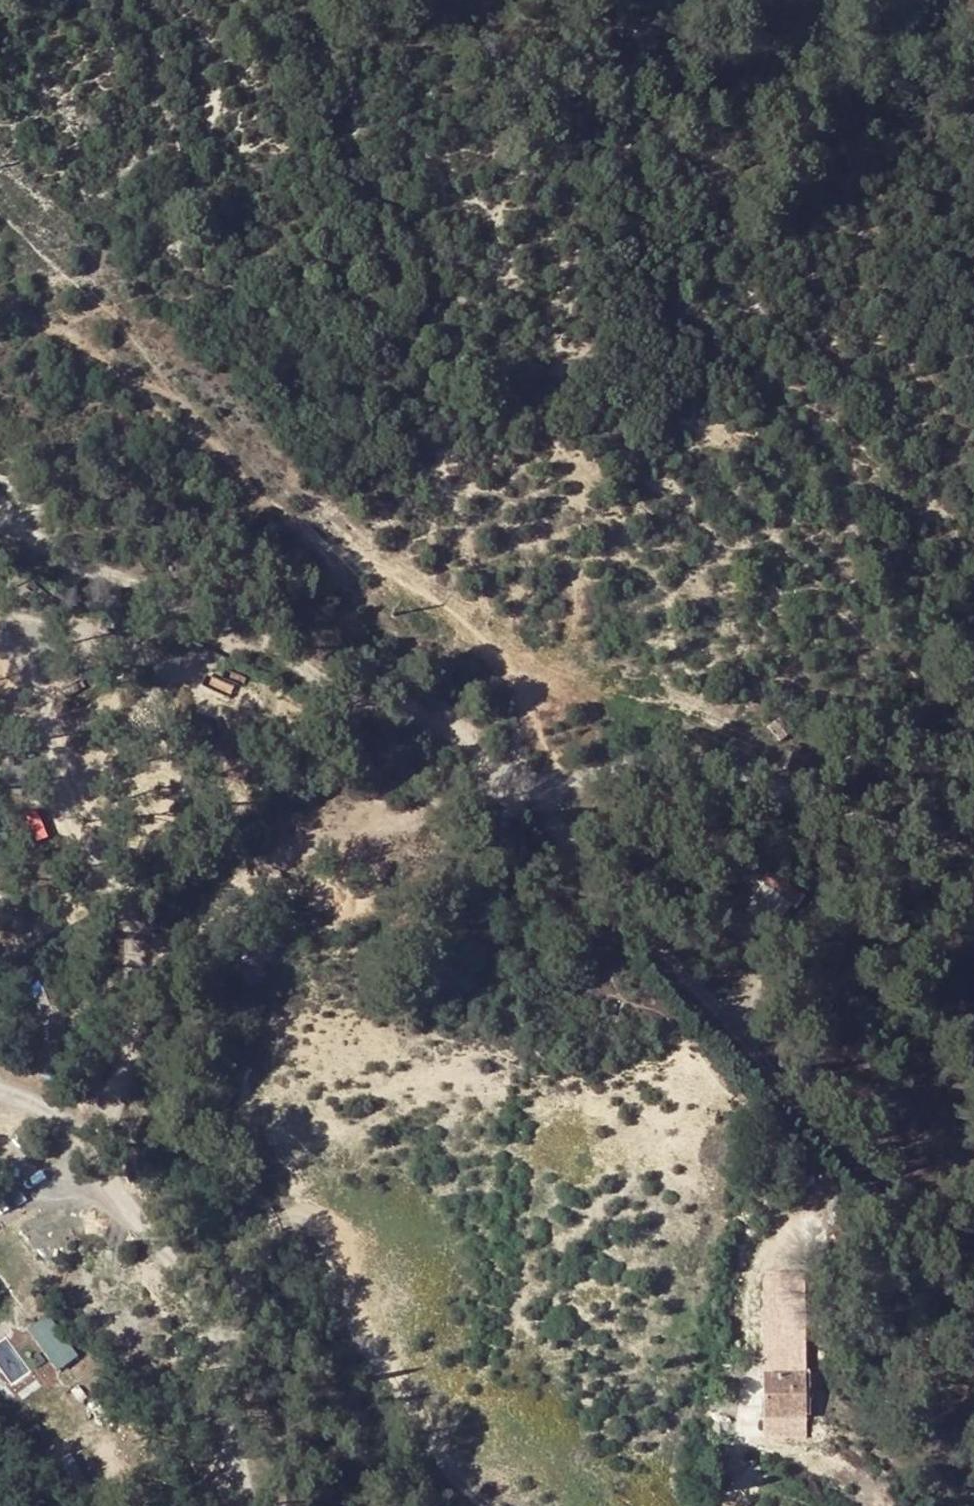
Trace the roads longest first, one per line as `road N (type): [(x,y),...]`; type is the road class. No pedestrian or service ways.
road 1 (track): [(0,504),(503,772),(543,783),(645,761),(698,763),(973,857)]

